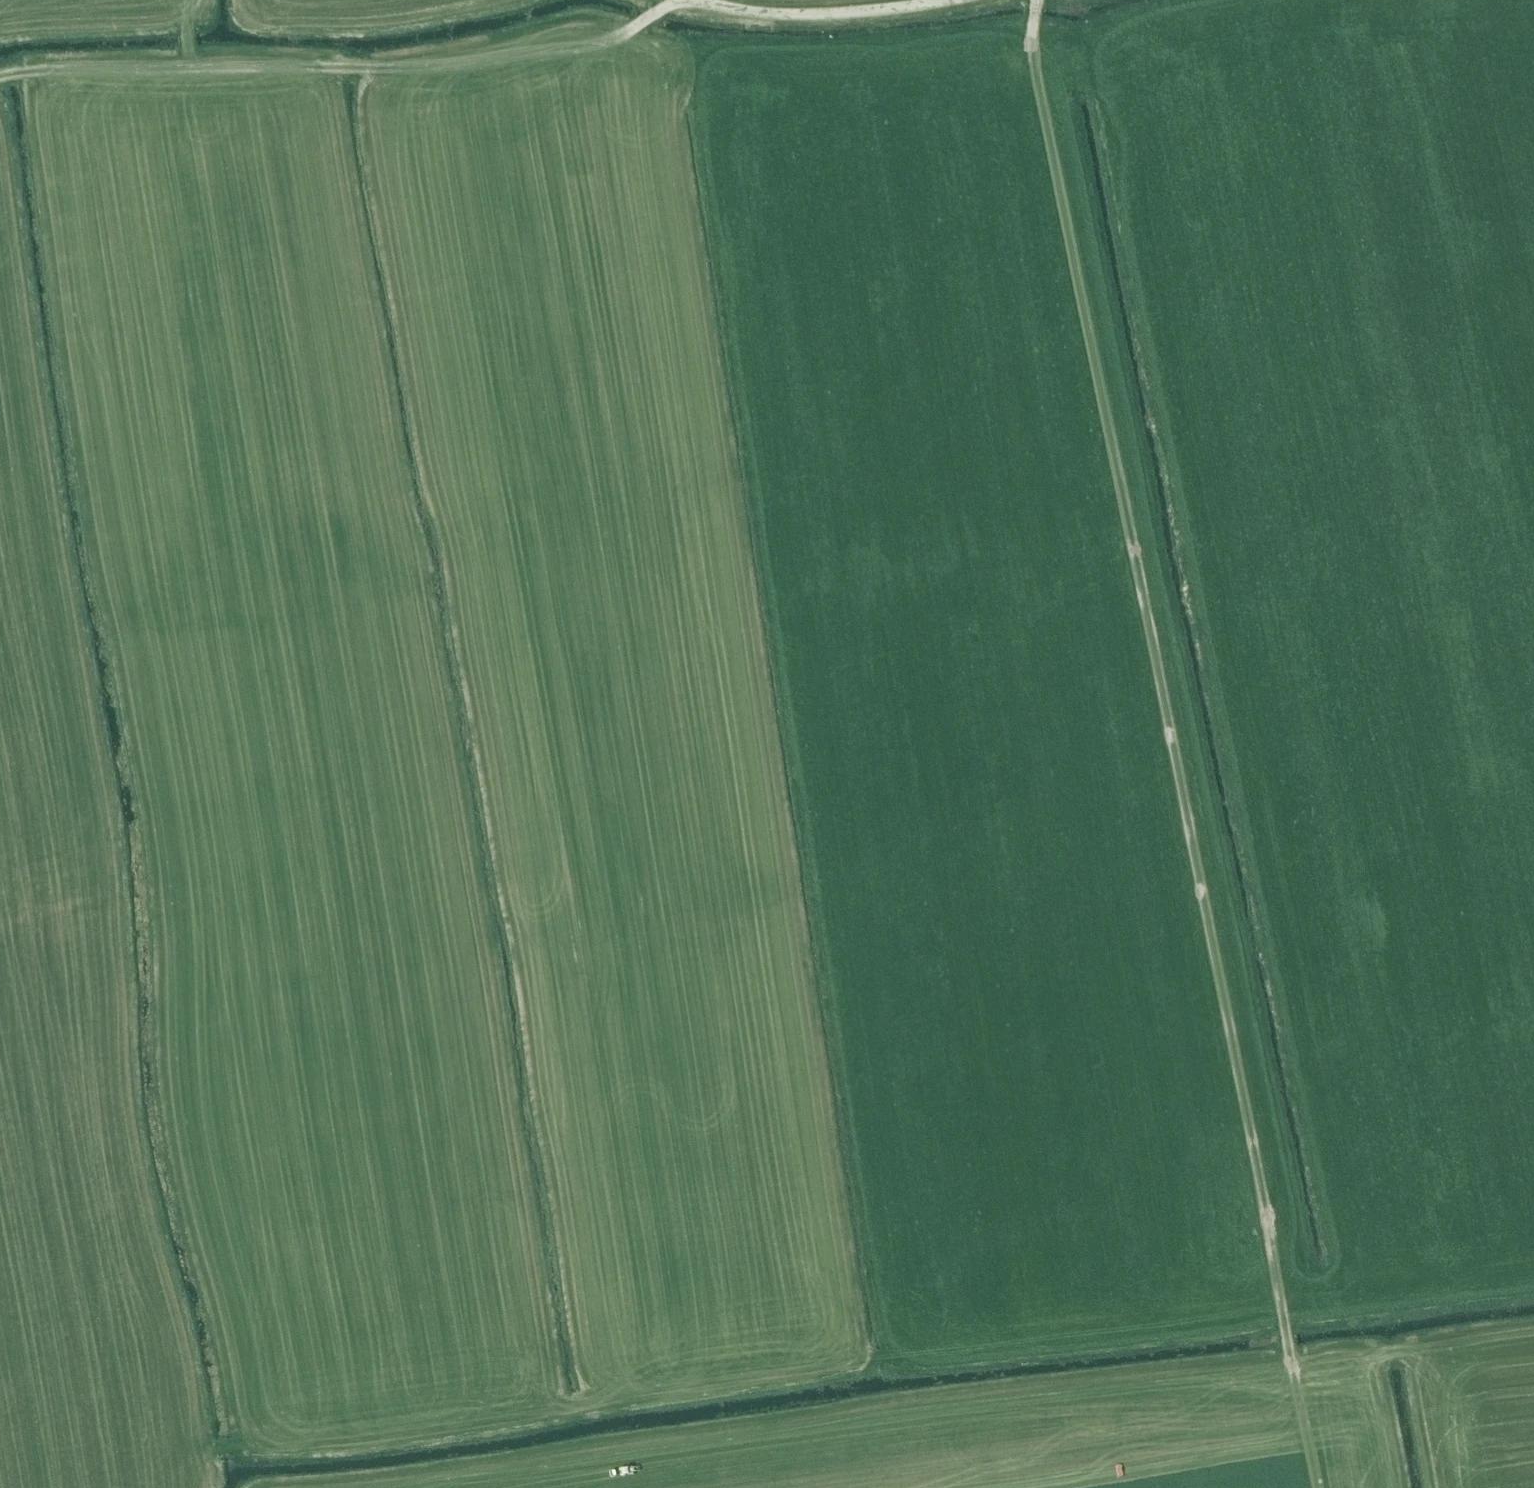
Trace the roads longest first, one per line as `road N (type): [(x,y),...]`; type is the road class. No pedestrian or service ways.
road 1 (track): [(1039,0),(1031,46),(1283,1280),(1314,1487)]
road 2 (track): [(681,0),(625,31),(393,69),(52,68),(0,80)]
road 3 (track): [(944,0),(762,16),(691,0)]

